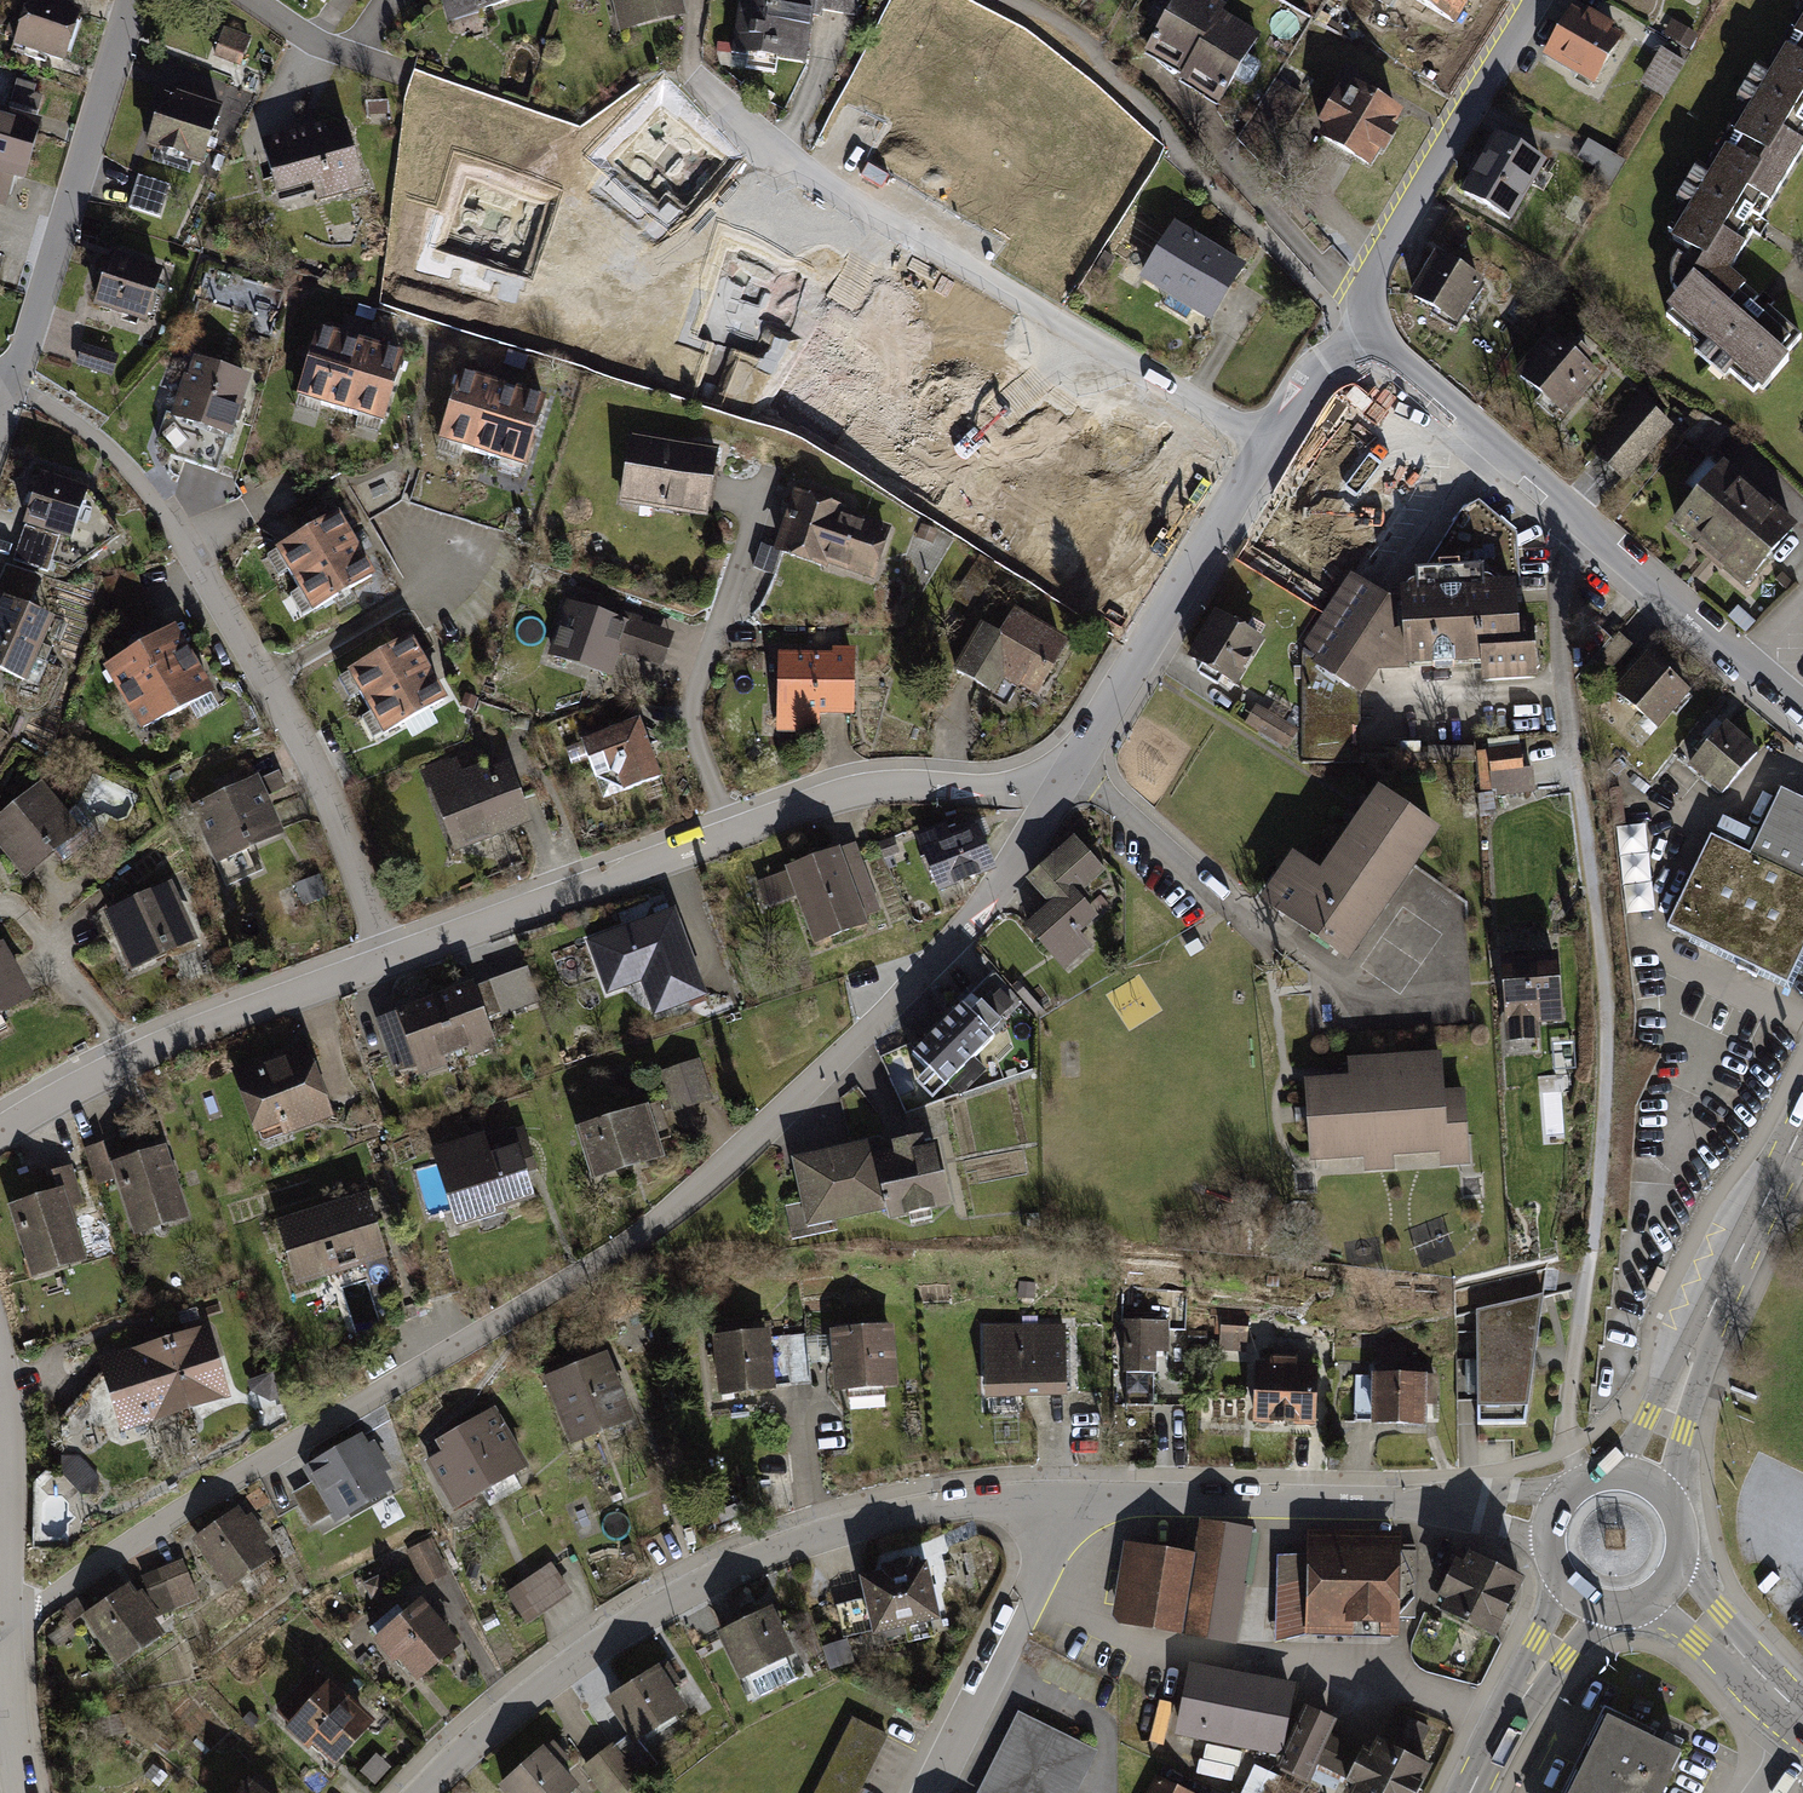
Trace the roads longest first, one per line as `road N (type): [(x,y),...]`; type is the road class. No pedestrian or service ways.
road 1 (residential): [(1069,776),(1019,867),(854,1045),(669,1216),(174,1523),(2,1639)]
road 2 (residential): [(422,1792),(515,1709),(625,1629),(758,1558),(892,1516),(1072,1500)]
road 3 (residential): [(1069,776),(1000,790),(843,792),(384,957)]
road 4 (residential): [(1269,441),(818,181),(750,132),(697,80)]
road 5 (residential): [(1374,333),(1394,359),(1802,711)]
road 6 (residential): [(384,957),(311,764),(268,679),(145,488)]
road 7 (residential): [(1072,1500),(1495,1508),(1551,1518)]
road 8 (residential): [(384,957),(196,1030),(0,1136)]
road 9 (residential): [(133,0),(11,394)]
road 10 (residential): [(1269,441),(1069,776)]
road 11 (primary): [(1643,1478),(1704,1329),(1802,1126)]
road 12 (residential): [(1539,0),(1383,256),(1366,296),(1374,333)]
road 13 (residential): [(928,1792),(1072,1500)]
road 14 (primary): [(1471,1792),(1580,1600)]
road 15 (tertiary): [(1802,1723),(1668,1586)]
road 16 (residential): [(1374,333),(1311,371),(1269,441)]
road 17 (primary): [(1668,1586),(1684,1547),(1681,1519),(1643,1478)]

